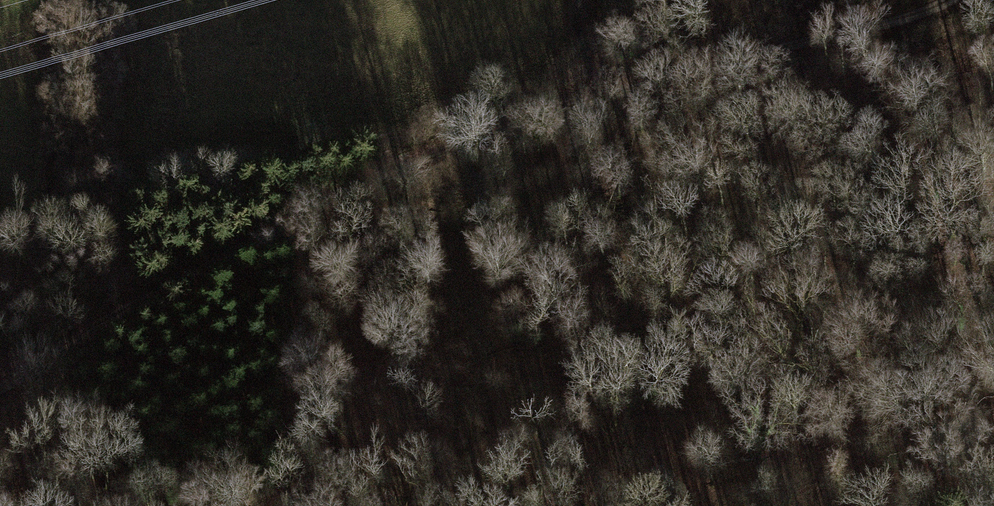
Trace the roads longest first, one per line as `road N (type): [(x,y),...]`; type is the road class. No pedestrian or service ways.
road 1 (track): [(935,0),(871,28),(519,127),(390,179),(148,297),(0,385)]
road 2 (track): [(325,211),(456,233),(993,425)]

